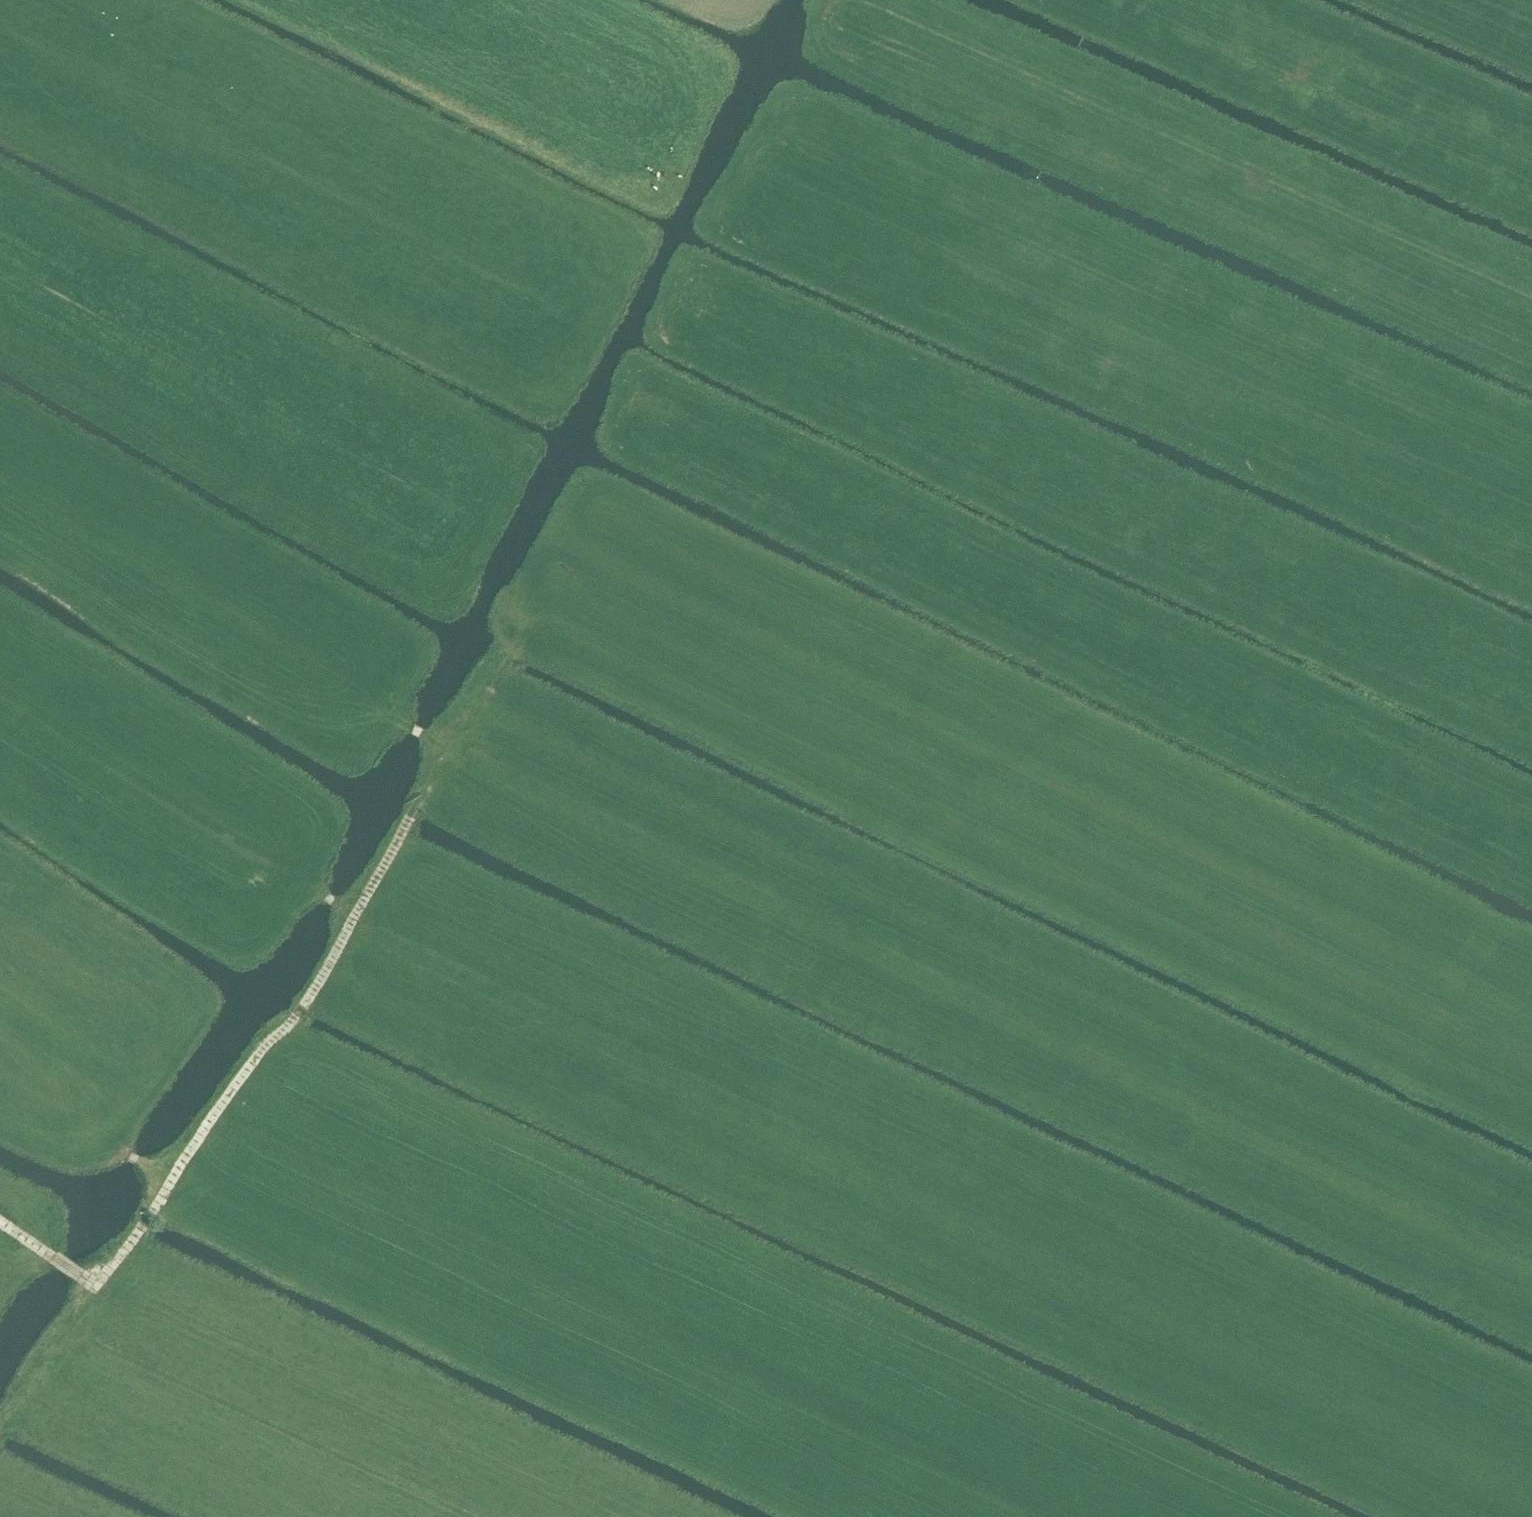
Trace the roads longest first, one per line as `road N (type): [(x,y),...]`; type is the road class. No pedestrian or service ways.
road 1 (track): [(530,634),(423,794),(314,992),(263,1041),(95,1285),(0,1223)]

